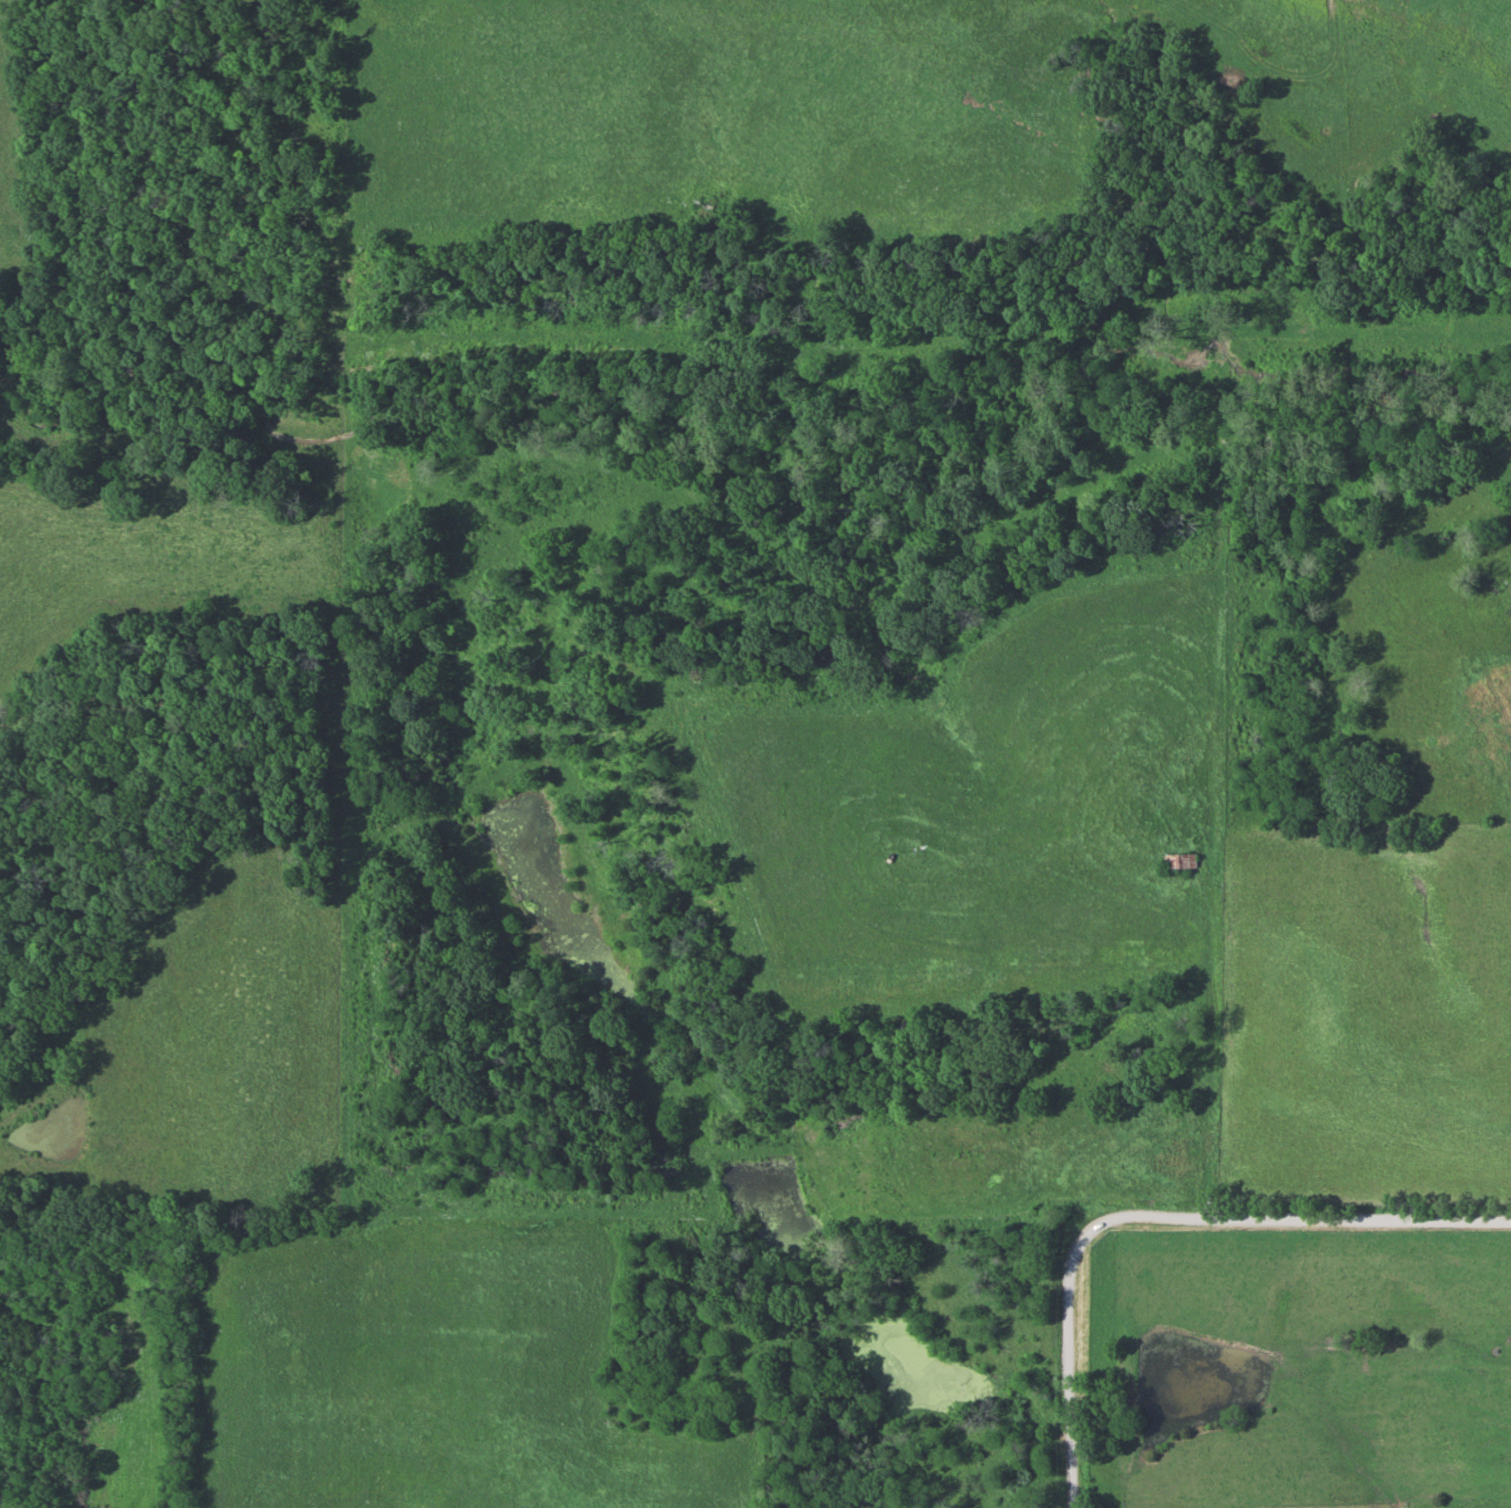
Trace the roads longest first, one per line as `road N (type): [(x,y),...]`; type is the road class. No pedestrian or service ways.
road 1 (residential): [(1070,1507),(1075,1268),(1093,1237),(1140,1220),(1510,1221)]

